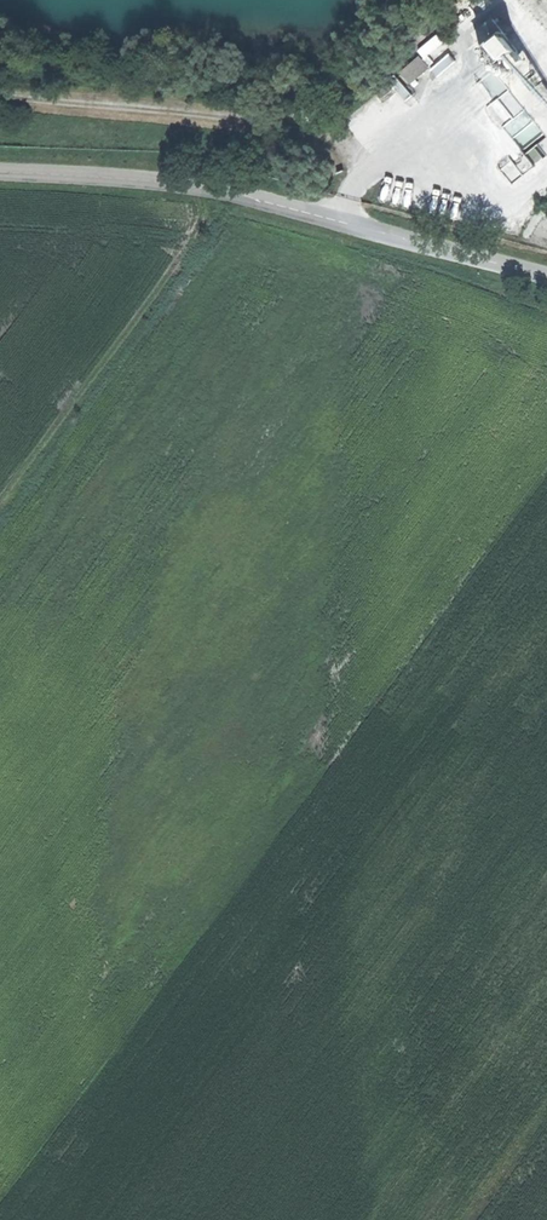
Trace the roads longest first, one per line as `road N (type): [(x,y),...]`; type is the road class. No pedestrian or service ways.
road 1 (tertiary): [(546,276),(202,187),(0,172)]
road 2 (track): [(343,222),(366,153),(316,130),(167,106),(0,93)]

